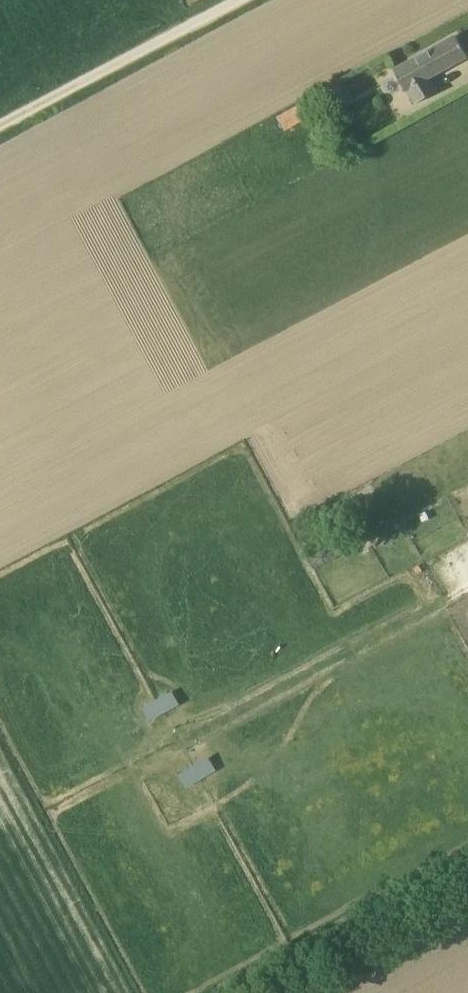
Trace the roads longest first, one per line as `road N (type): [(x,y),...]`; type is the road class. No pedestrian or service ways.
road 1 (track): [(0,126),(234,0)]
road 2 (unclassified): [(240,992),(467,872)]

